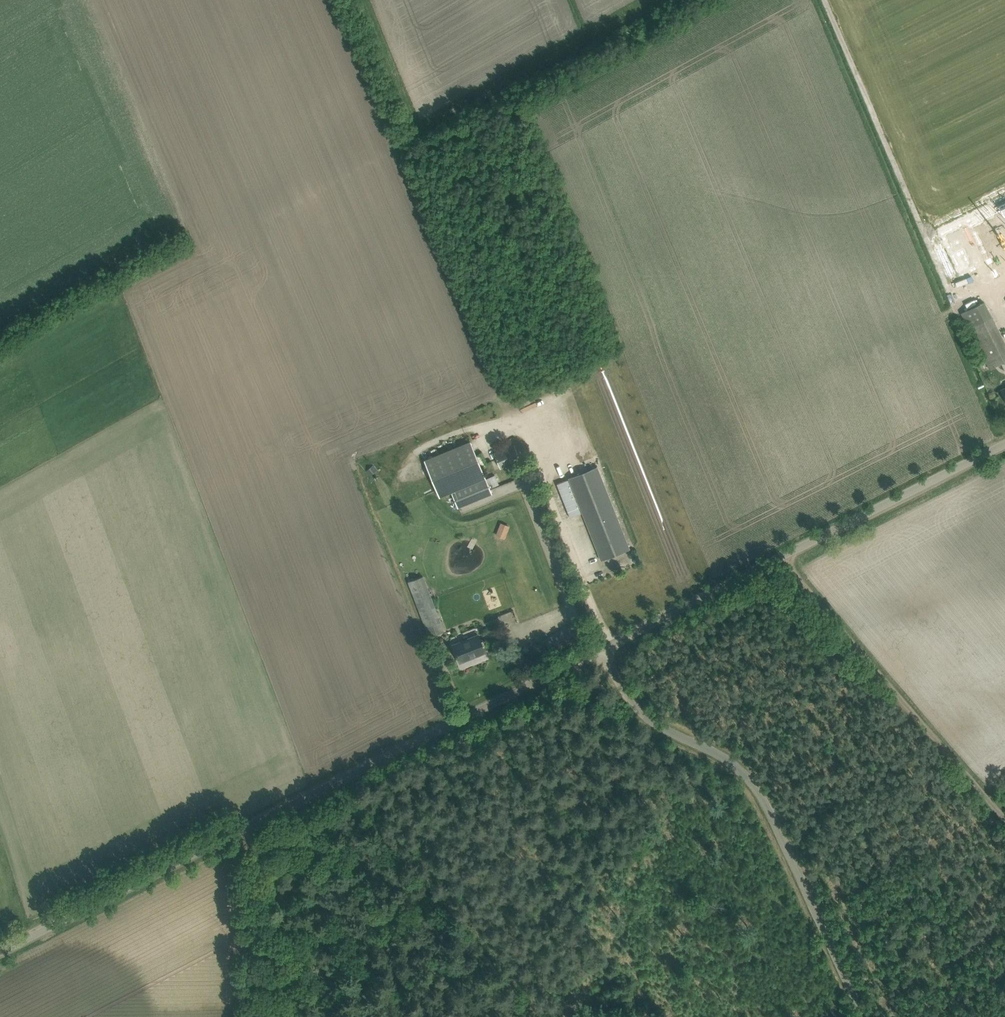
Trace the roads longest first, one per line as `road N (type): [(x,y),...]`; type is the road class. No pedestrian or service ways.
road 1 (unclassified): [(0,952),(600,649)]
road 2 (unclassified): [(859,1016),(752,791),(728,758),(650,721),(625,697),(600,649)]
road 3 (unclassified): [(600,649),(1004,443)]
road 4 (track): [(827,0),(957,301),(994,295)]
road 5 (track): [(1004,819),(778,558)]
road 6 (track): [(247,827),(256,847),(256,1016)]

